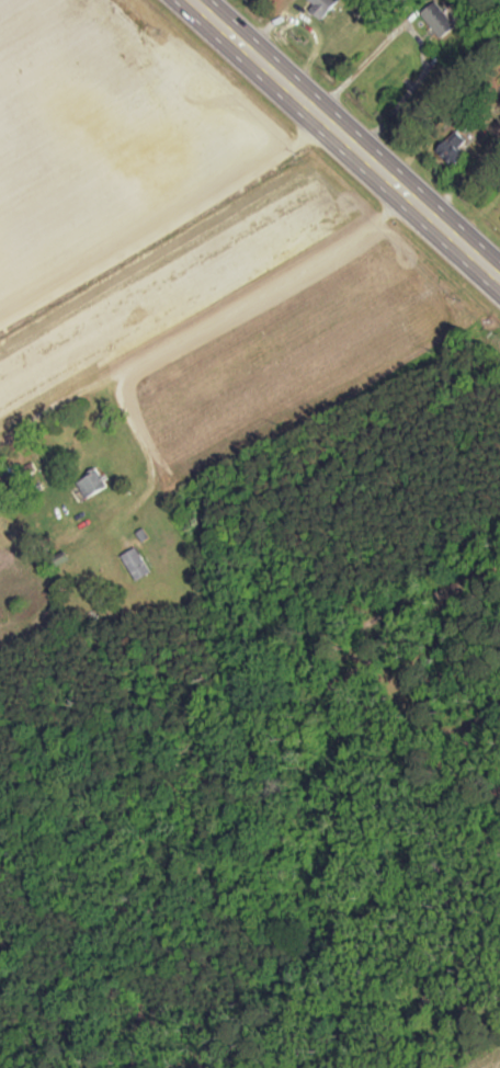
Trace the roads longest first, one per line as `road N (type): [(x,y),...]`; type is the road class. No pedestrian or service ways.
road 1 (trunk): [(198,0),(499,276)]

